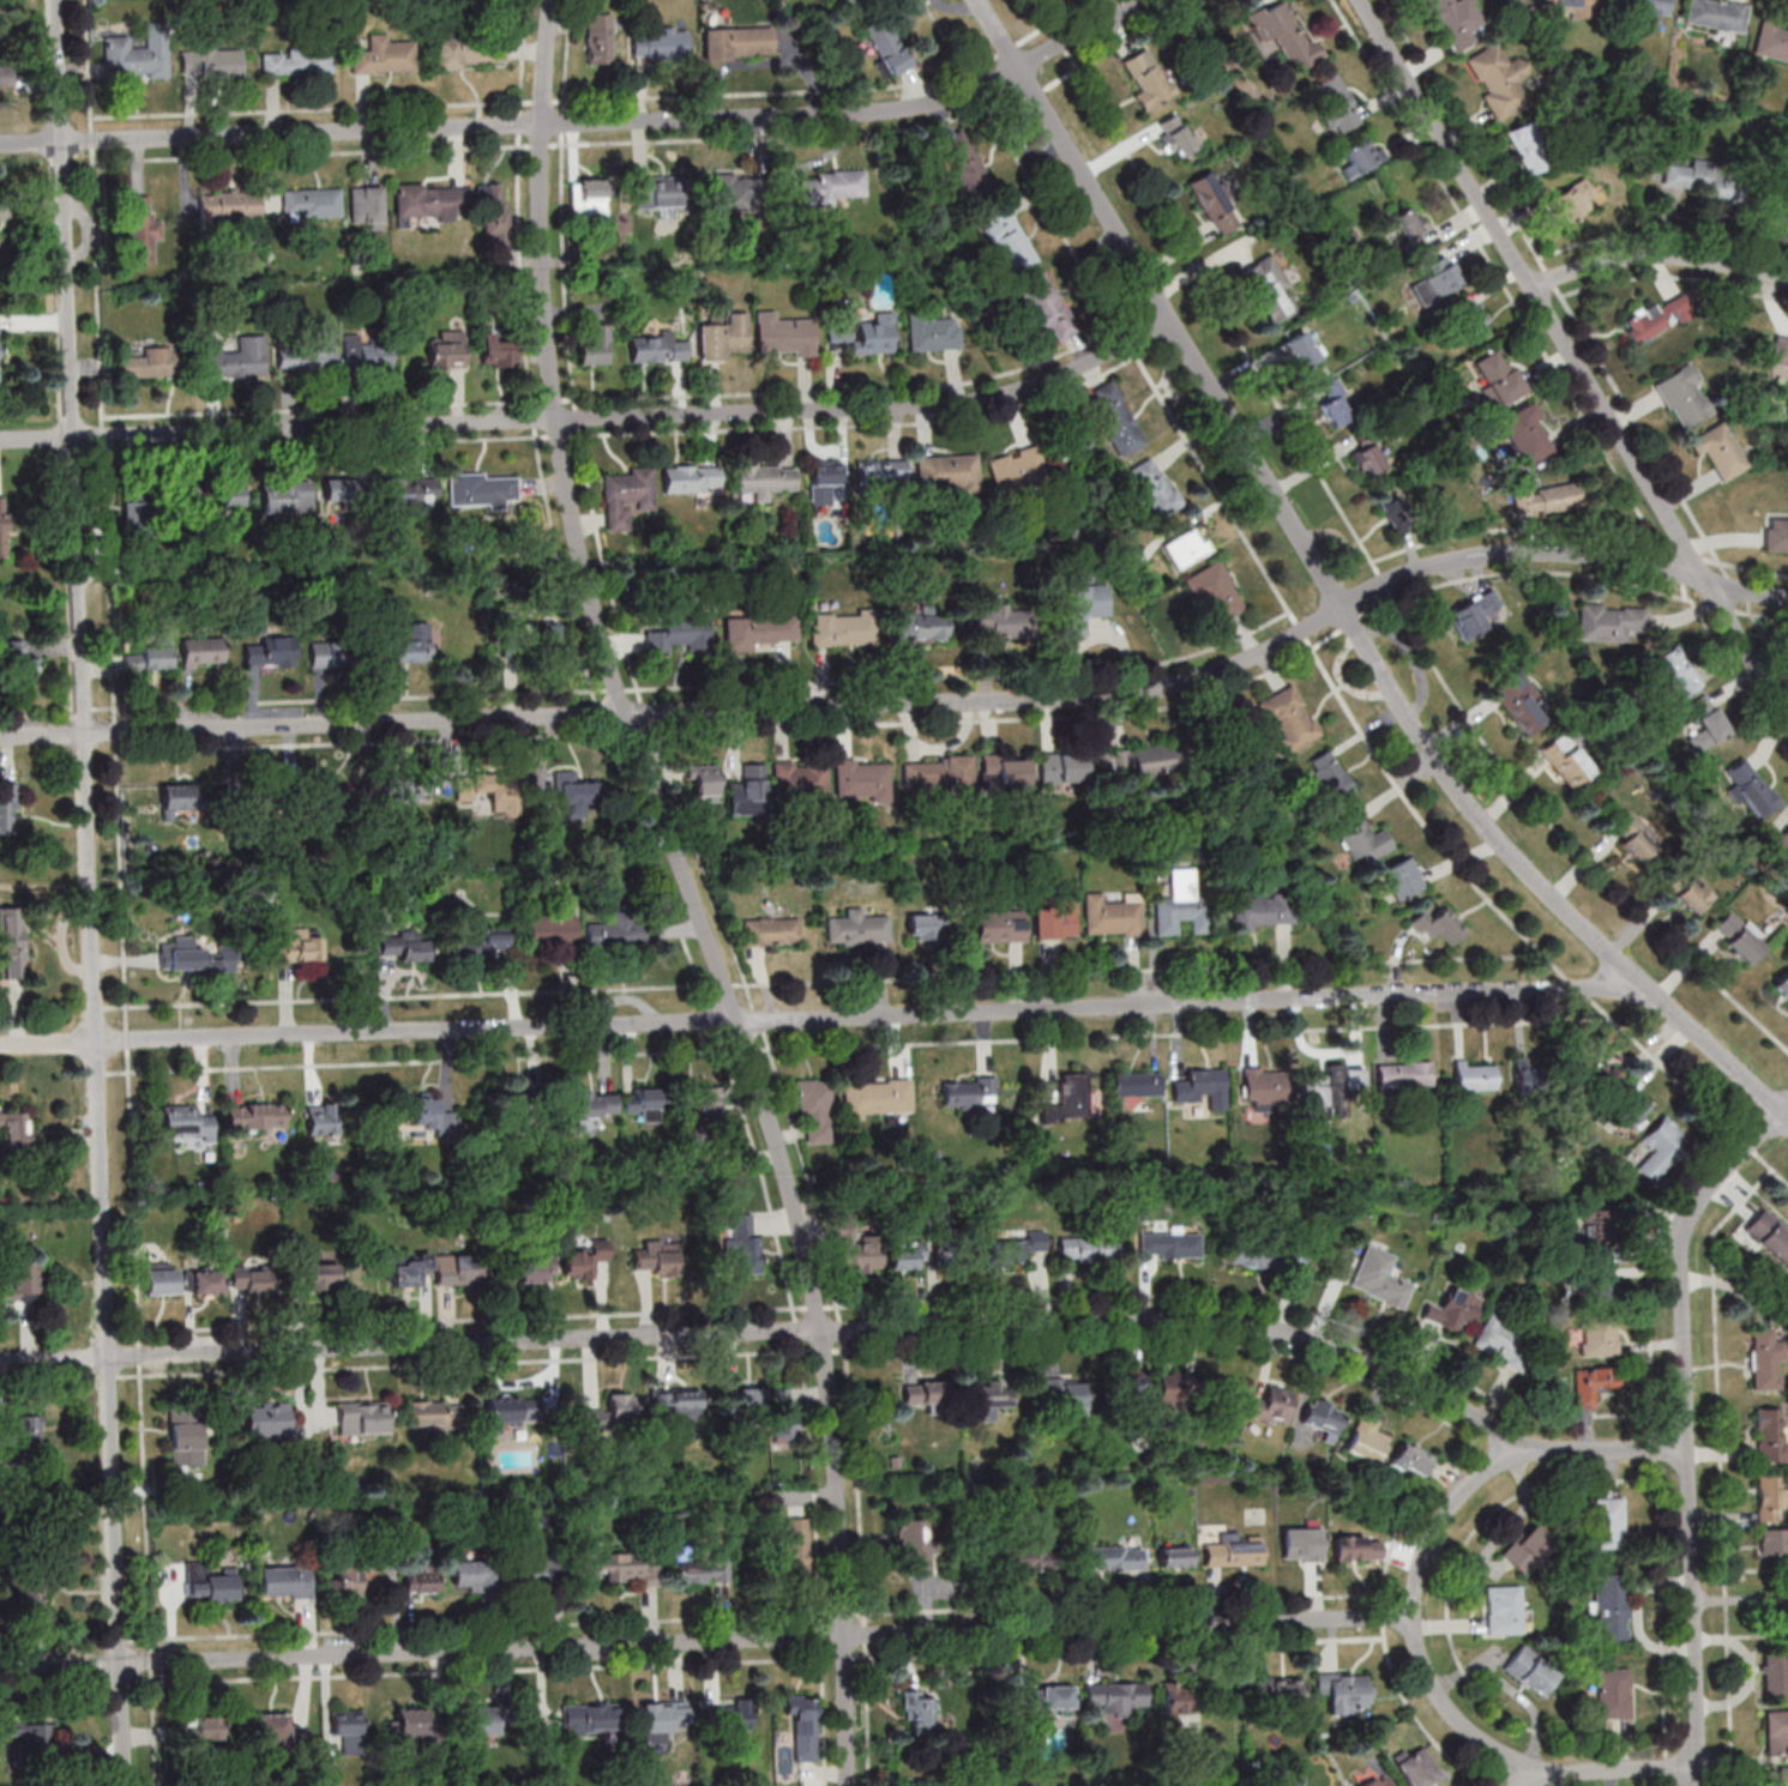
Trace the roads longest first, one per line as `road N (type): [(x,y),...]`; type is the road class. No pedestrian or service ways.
road 1 (residential): [(845,1785),(838,1488),(821,1328),(739,1020),(625,714),(558,422),(543,132),(557,0)]
road 2 (residential): [(1787,600),(1613,560),(1521,554),(1411,572),(1264,654),(1173,684),(1084,700),(0,735)]
road 3 (residential): [(125,1785),(55,0)]
road 4 (residential): [(1643,985),(0,1047)]
road 5 (residential): [(1519,1453),(1427,1388),(1354,1352),(1251,1326),(821,1328),(0,1362)]
road 6 (residential): [(1409,1619),(0,1669)]
road 7 (residential): [(1787,1119),(1584,931),(1475,816),(976,0)]
road 8 (residential): [(1168,0),(959,96),(905,109),(0,145)]
road 9 (residential): [(1169,319),(1101,364),(1049,384),(855,412),(0,441)]
road 10 (residential): [(1787,716),(1360,0)]
road 11 (residential): [(1700,1767),(1547,1774),(1500,1755),(1445,1709),(1416,1667),(1409,1619),(1411,1576),(1437,1519),(1495,1462),(1540,1449),(1690,1444)]
road 12 (residential): [(1700,1767),(1685,1219),(1787,1110)]
road 13 (residential): [(1787,280),(1654,257),(1597,264),(1530,289)]

